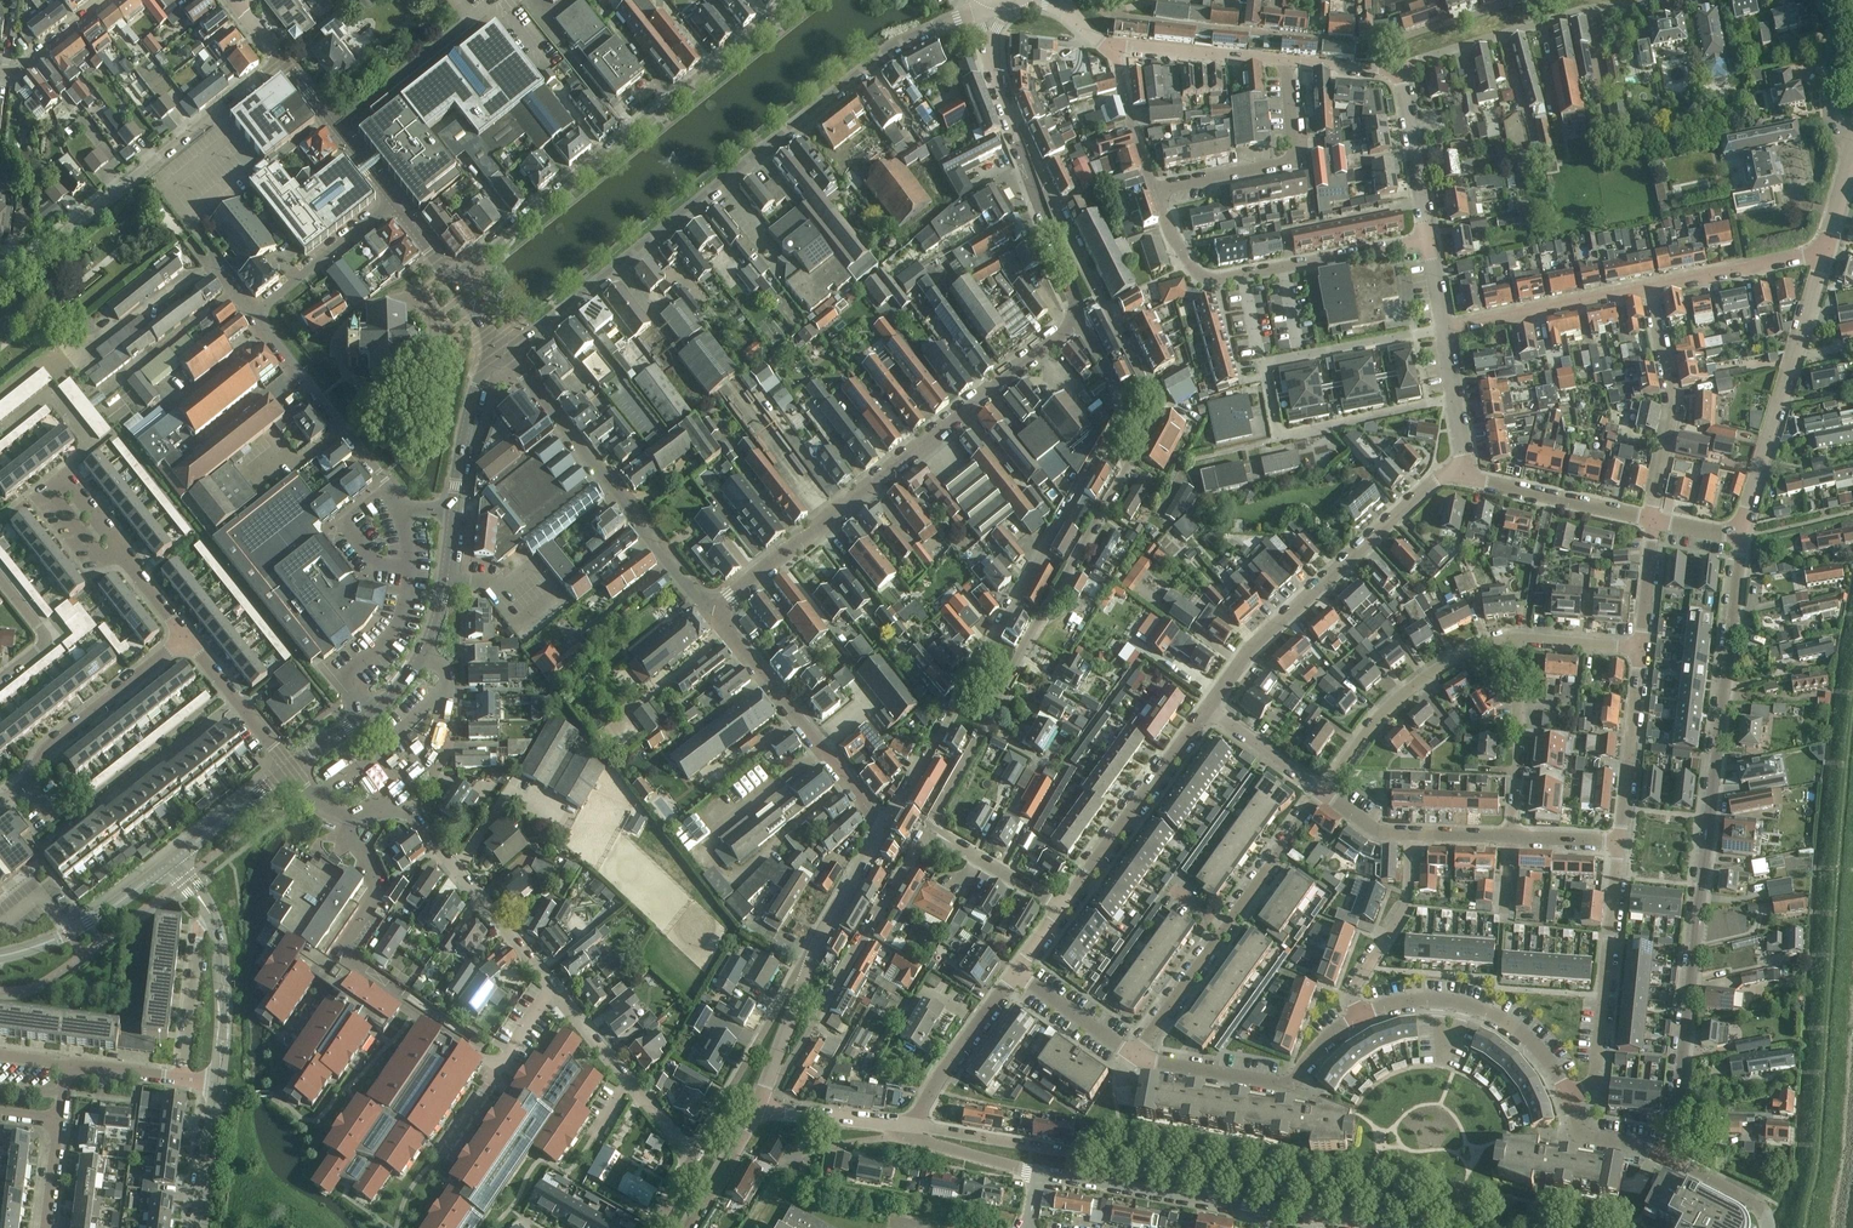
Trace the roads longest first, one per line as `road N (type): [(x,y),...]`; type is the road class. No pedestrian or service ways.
road 1 (residential): [(949,840),(932,822),(1153,415),(1131,351),(1006,108)]
road 2 (unclassified): [(1671,1156),(1741,536)]
road 3 (tertiary): [(505,351),(668,234),(892,45),(979,7)]
road 4 (residential): [(1074,321),(1117,391),(1122,416),(899,802),(876,827)]
road 5 (residential): [(1367,1227),(1040,1174),(922,1140),(909,1127)]
road 6 (tertiary): [(720,607),(1074,321)]
road 7 (tertiary): [(798,0),(452,282)]
road 8 (residential): [(1455,399),(1277,439),(1261,365),(1444,330)]
road 9 (residential): [(1090,0),(1125,18),(1381,42),(1518,0)]
road 10 (residential): [(499,1067),(337,959),(380,893),(347,816)]
road 11 (residential): [(281,60),(23,267),(0,265)]
road 12 (residential): [(1207,708),(1252,646),(1436,479),(1460,476)]
road 13 (unclassified): [(505,351),(699,603),(720,607)]
road 14 (residential): [(1428,238),(1212,280),(1195,271),(1171,237),(1155,188)]
road 15 (residential): [(1141,1056),(1324,792)]
road 16 (residential): [(949,840),(922,841),(791,1062),(769,1082)]
road 17 (unclassified): [(1741,536),(1823,253)]
road 18 (residential): [(452,512),(404,503),(254,314)]
road 19 (tertiary): [(876,827),(858,793),(723,628),(720,607)]
road 20 (residential): [(1568,1095),(1594,1083),(1621,842)]
road 21 (residential): [(1398,66),(1646,0)]
road 22 (residential): [(0,808),(45,752),(187,637)]
road 23 (residential): [(554,987),(416,821),(385,805)]
road 24 (residential): [(1360,1015),(1437,999),(1494,1015),(1531,1041),(1568,1095)]
road 25 (residential): [(1061,909),(1207,708)]
road 26 (residential): [(1141,1056),(1283,1084),(1360,1015)]
road 27 (residential): [(1155,188),(1297,162),(1291,61)]
road 28 (residential): [(1507,638),(1450,660),(1396,699),(1324,792)]
road 29 (residential): [(1653,520),(1674,406),(1650,287)]
road 30 (tertiary): [(1074,321),(1077,307),(1006,108)]
road 31 (residential): [(807,964),(690,1154)]
road 32 (residential): [(690,1154),(554,987)]
road 33 (residential): [(1444,330),(1650,287)]
road 34 (residential): [(187,637),(61,474)]
road 35 (residential): [(1360,1015),(1352,990),(1405,910),(1410,832)]
road 36 (residential): [(1511,837),(1519,712),(1507,638)]
road 37 (tertiary): [(172,860),(94,918),(0,955)]
road 38 (residential): [(1460,476),(1653,520)]
road 39 (residential): [(1621,842),(1640,649)]
road 40 (residential): [(909,1127),(1014,972)]
road 41 (unclassified): [(385,805),(433,753),(441,728),(446,674),(421,656)]
road 42 (residential): [(1111,46),(1291,61)]
road 43 (residential): [(392,200),(254,314)]
road 44 (tertiary): [(392,200),(281,60)]
road 45 (residential): [(1650,287),(1823,253)]
road 46 (residential): [(1428,238),(1398,66)]
road 47 (tertiary): [(452,512),(476,386),(505,351)]
road 48 (tertiary): [(290,767),(368,714),(421,656)]
road 49 (residential): [(181,1079),(200,926),(212,918)]
road 50 (residential): [(290,767),(187,637)]
road 51 (residential): [(217,1082),(223,1006),(212,918)]
road 52 (tertiary): [(807,964),(877,840),(876,827)]
road 53 (residential): [(909,1127),(757,1107)]
road 54 (residential): [(1141,1056),(1014,972)]
road 55 (tertiary): [(172,860),(290,767)]
road 56 (residential): [(1822,0),(1835,114),(1852,144)]
road 57 (residential): [(1155,188),(1111,46)]
road 58 (tertiary): [(421,656),(440,608),(452,512)]
road 59 (residential): [(198,1227),(217,1082)]
road 60 (residential): [(1324,792),(1207,708)]
road 61 (tertiary): [(689,1227),(757,1107)]
road 62 (residential): [(1640,649),(1507,638)]
road 63 (residential): [(1061,909),(949,840)]
road 64 (residential): [(1568,1095),(1589,1137),(1671,1156)]
road 65 (residential): [(1640,649),(1653,520)]
road 66 (tertiary): [(807,964),(769,1082)]
road 67 (unclassified): [(1769,1227),(1749,1198),(1671,1156)]

